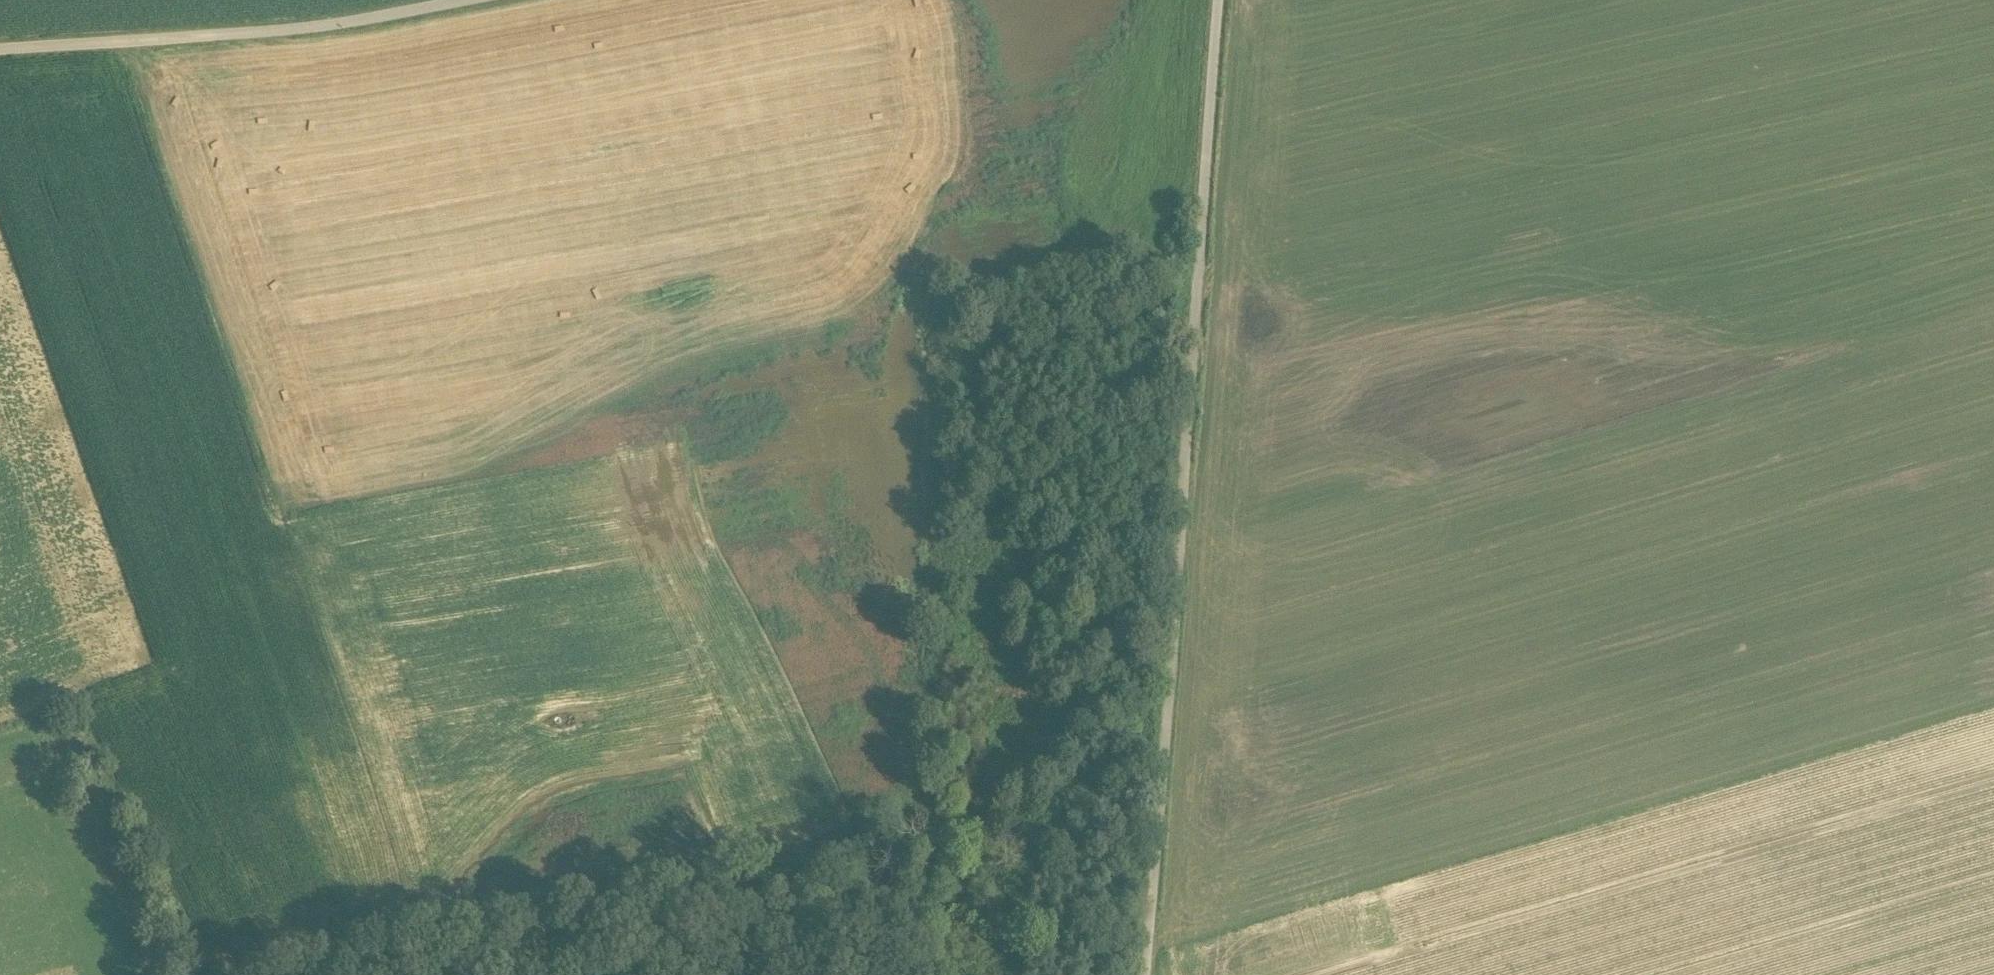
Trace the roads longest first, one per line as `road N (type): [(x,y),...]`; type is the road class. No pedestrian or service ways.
road 1 (unclassified): [(1145,974),(1218,0)]
road 2 (unclassified): [(0,52),(281,33),(454,0)]

